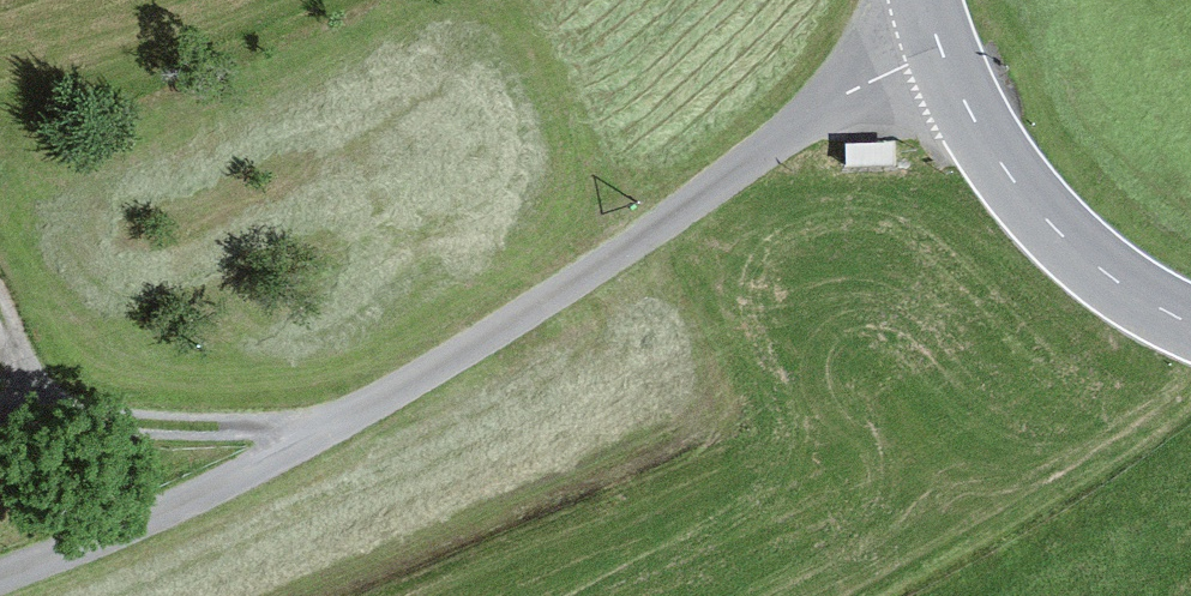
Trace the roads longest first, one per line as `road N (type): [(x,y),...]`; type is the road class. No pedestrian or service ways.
road 1 (unclassified): [(941,55),(821,110),(548,309),(113,549),(0,582)]
road 2 (track): [(1,297),(34,410),(311,440)]
road 3 (tertiary): [(941,55),(1024,196),(1078,251),(1190,325)]

